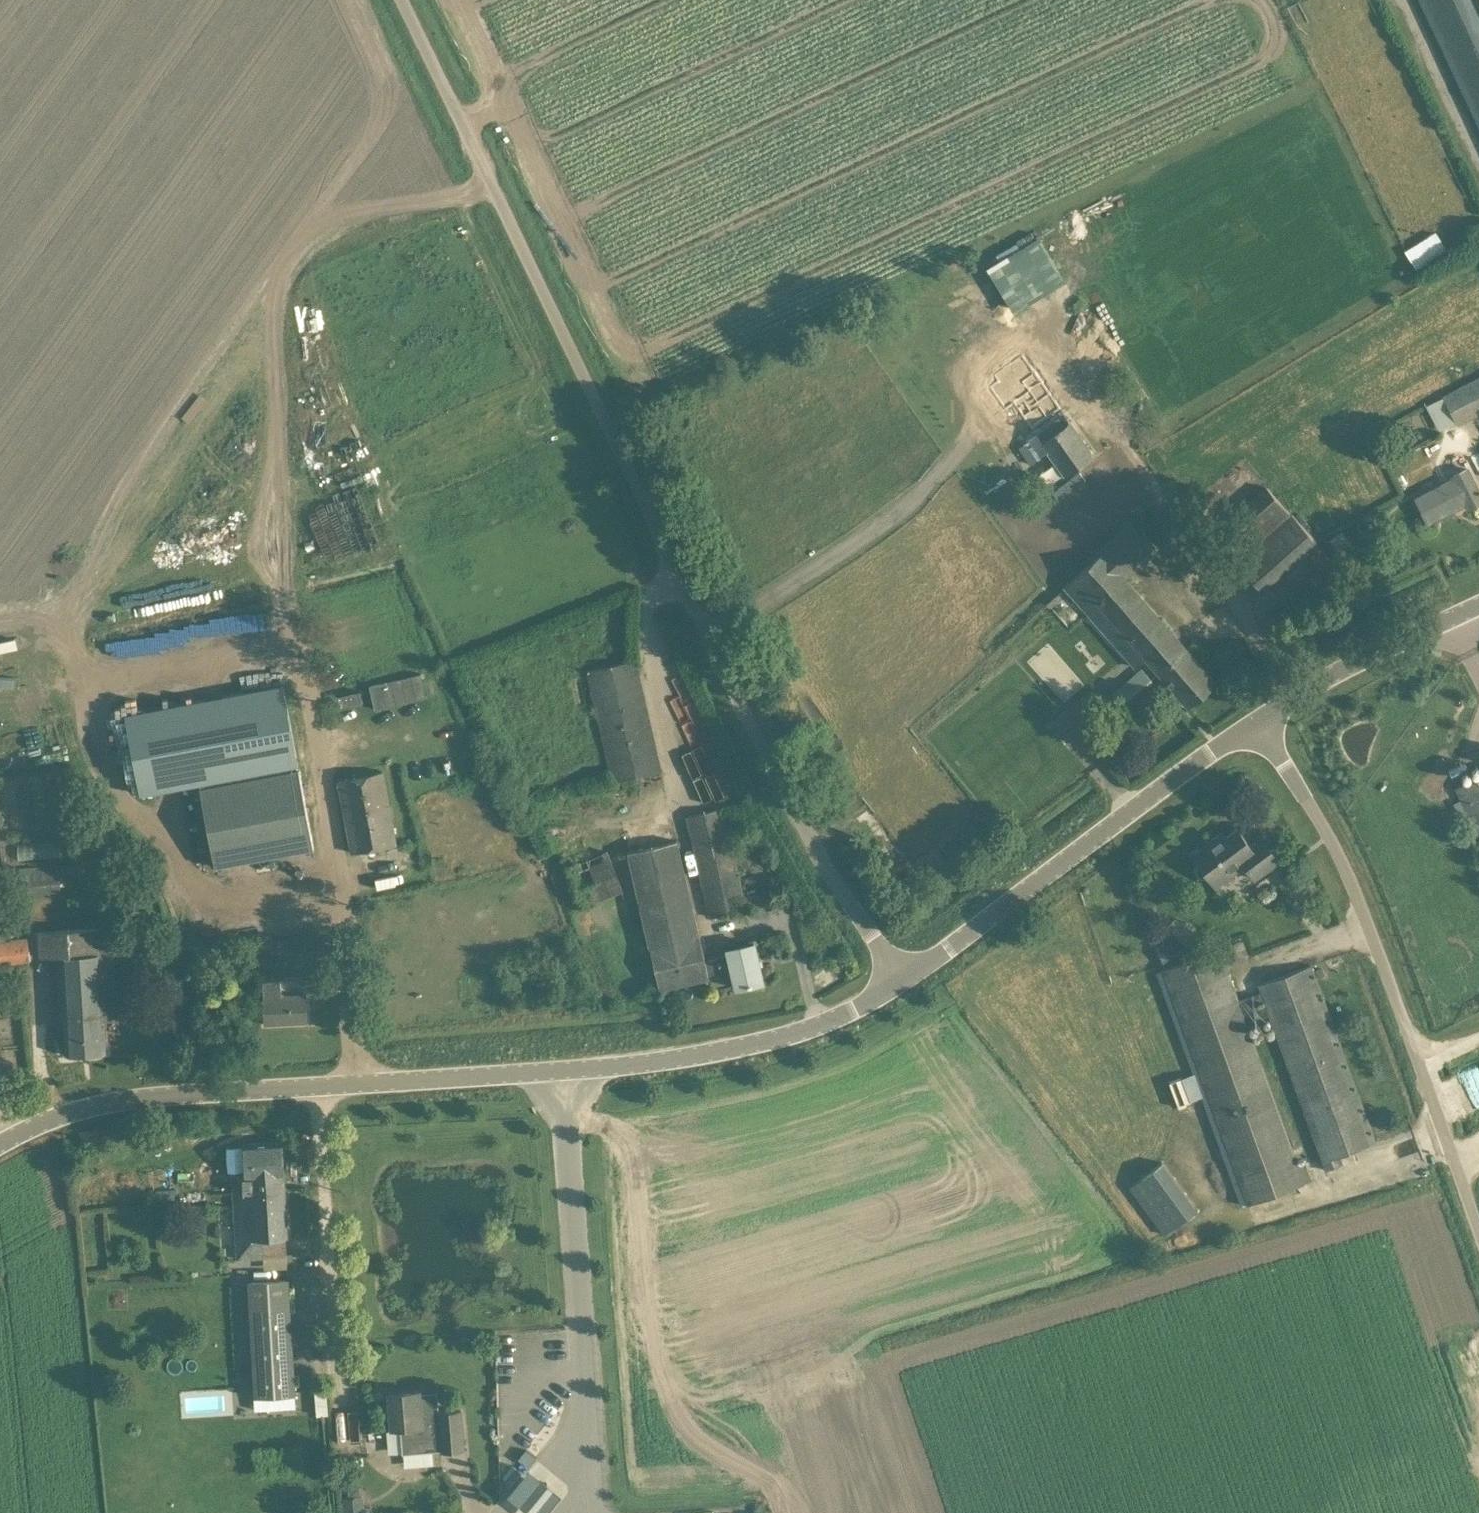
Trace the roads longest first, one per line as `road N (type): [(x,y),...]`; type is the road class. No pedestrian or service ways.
road 1 (unclassified): [(902,981),(801,822),(404,0)]
road 2 (unclassified): [(0,1142),(58,1115),(147,1094),(683,1060),(837,1017),(902,981)]
road 3 (unclassified): [(1478,1224),(1337,838),(1254,718)]
road 4 (unclassified): [(902,981),(1254,718)]
road 5 (unclassified): [(1254,718),(1478,602)]

